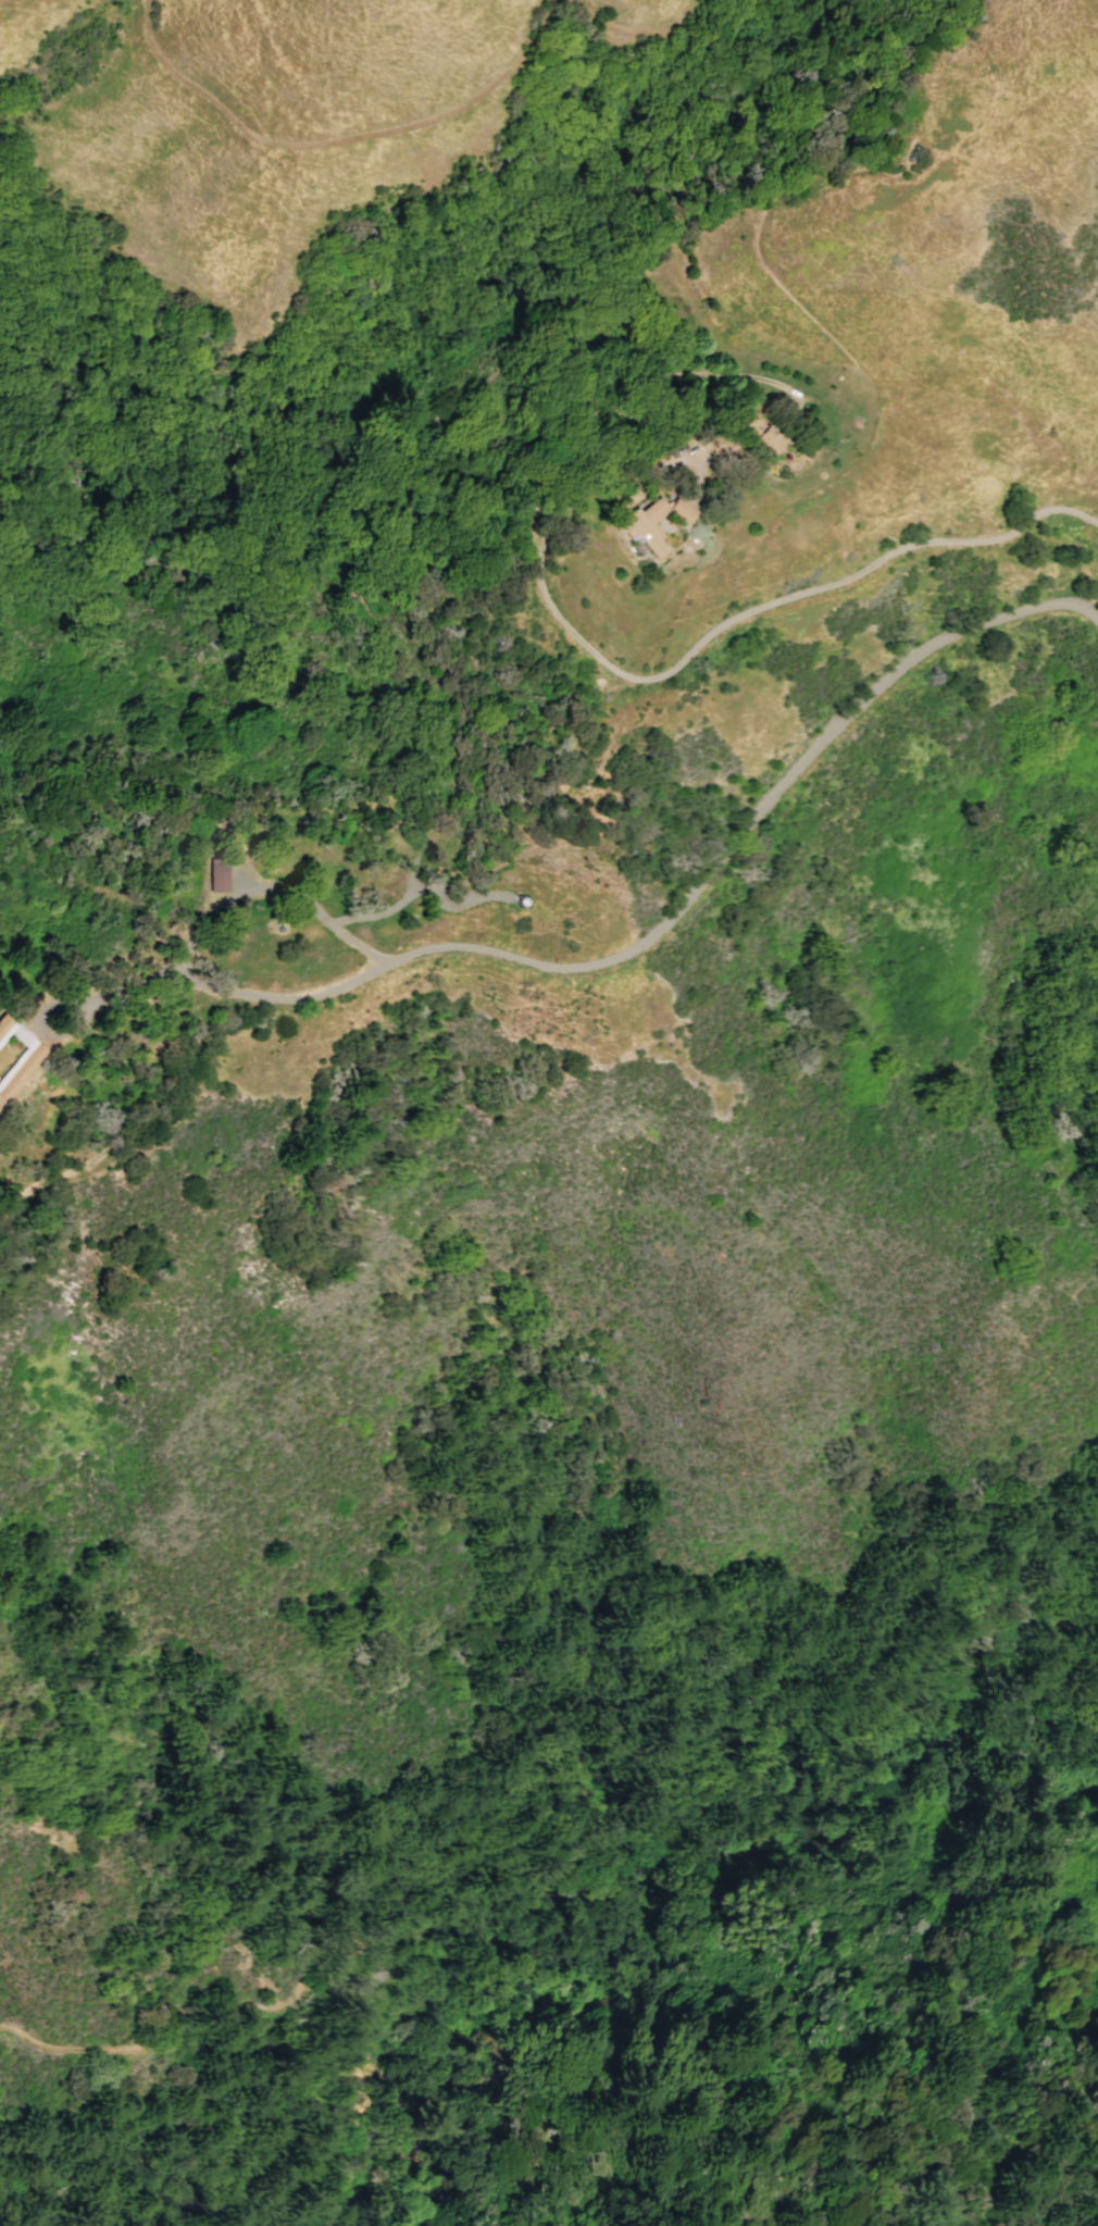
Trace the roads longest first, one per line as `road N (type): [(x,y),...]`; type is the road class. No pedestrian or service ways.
road 1 (track): [(146,0),(146,43),(173,83),(280,156),(495,108)]
road 2 (track): [(0,1225),(129,1122),(161,1081),(184,1019),(188,979)]

